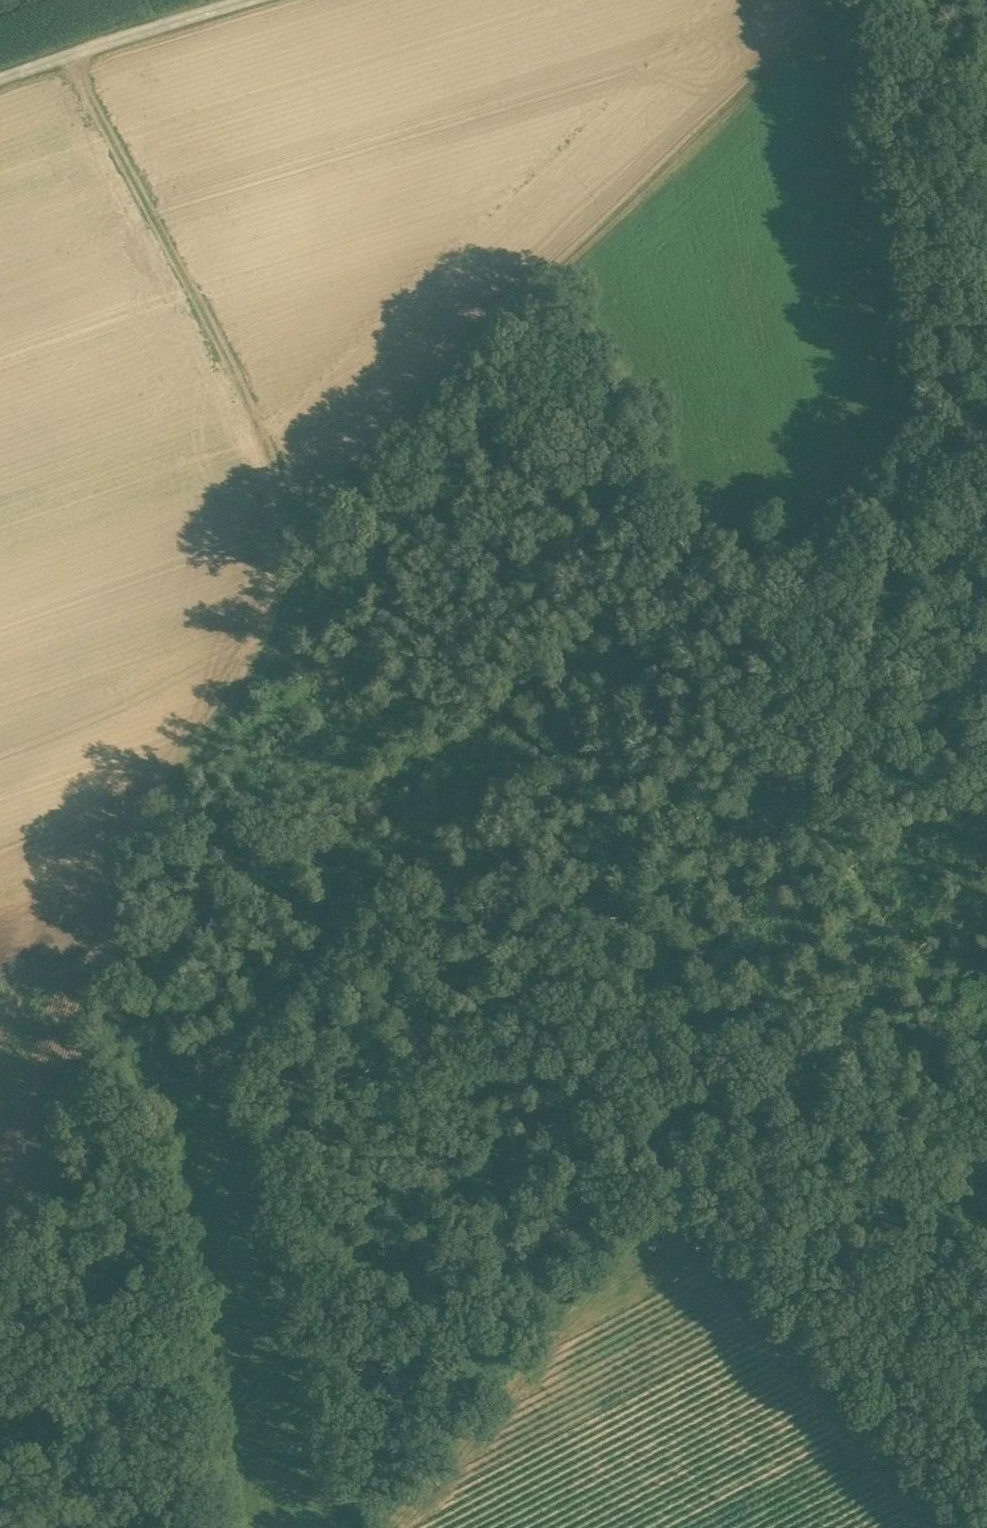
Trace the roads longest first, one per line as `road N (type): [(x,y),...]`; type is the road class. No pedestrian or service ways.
road 1 (track): [(838,0),(297,527),(284,571),(295,642),(267,691),(173,795),(145,859),(132,911),(142,1036),(130,1090),(64,1195),(8,1250),(0,1283)]
road 2 (track): [(77,52),(82,85),(284,482),(297,527)]
road 3 (track): [(235,0),(0,78)]

